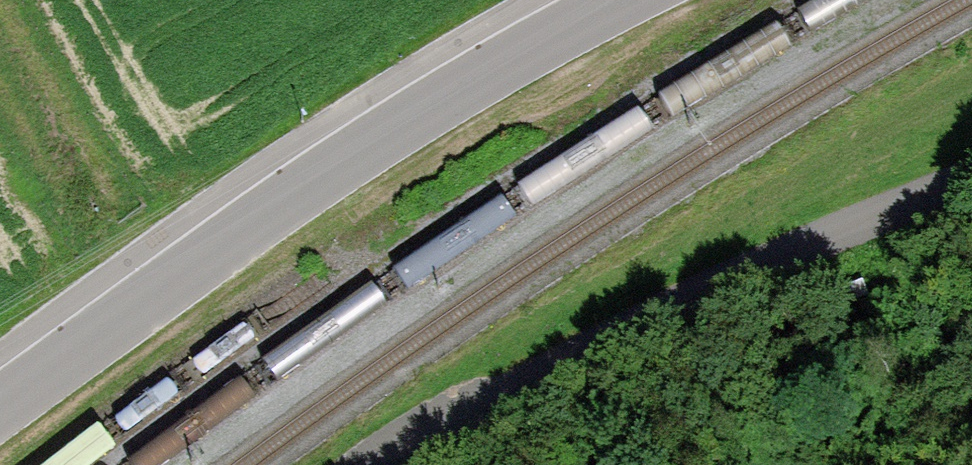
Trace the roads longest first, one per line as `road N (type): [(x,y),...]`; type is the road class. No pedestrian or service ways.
road 1 (unclassified): [(622,0),(341,164),(0,407)]
road 2 (unclassified): [(389,464),(541,372),(784,254),(971,179)]

